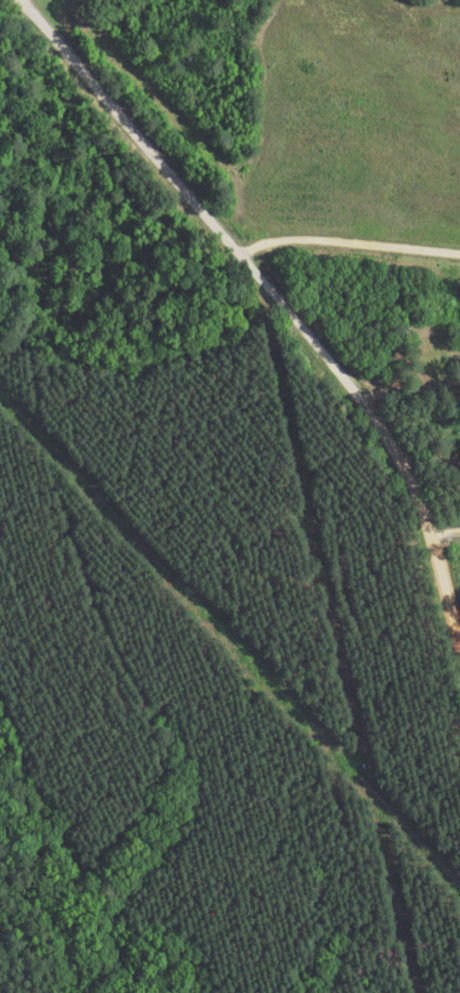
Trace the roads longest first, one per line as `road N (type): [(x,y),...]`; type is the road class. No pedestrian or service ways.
road 1 (residential): [(459,488),(331,307),(326,270),(264,224),(65,0)]
road 2 (residential): [(148,93),(459,93)]
road 3 (residential): [(459,259),(388,255),(326,270)]

